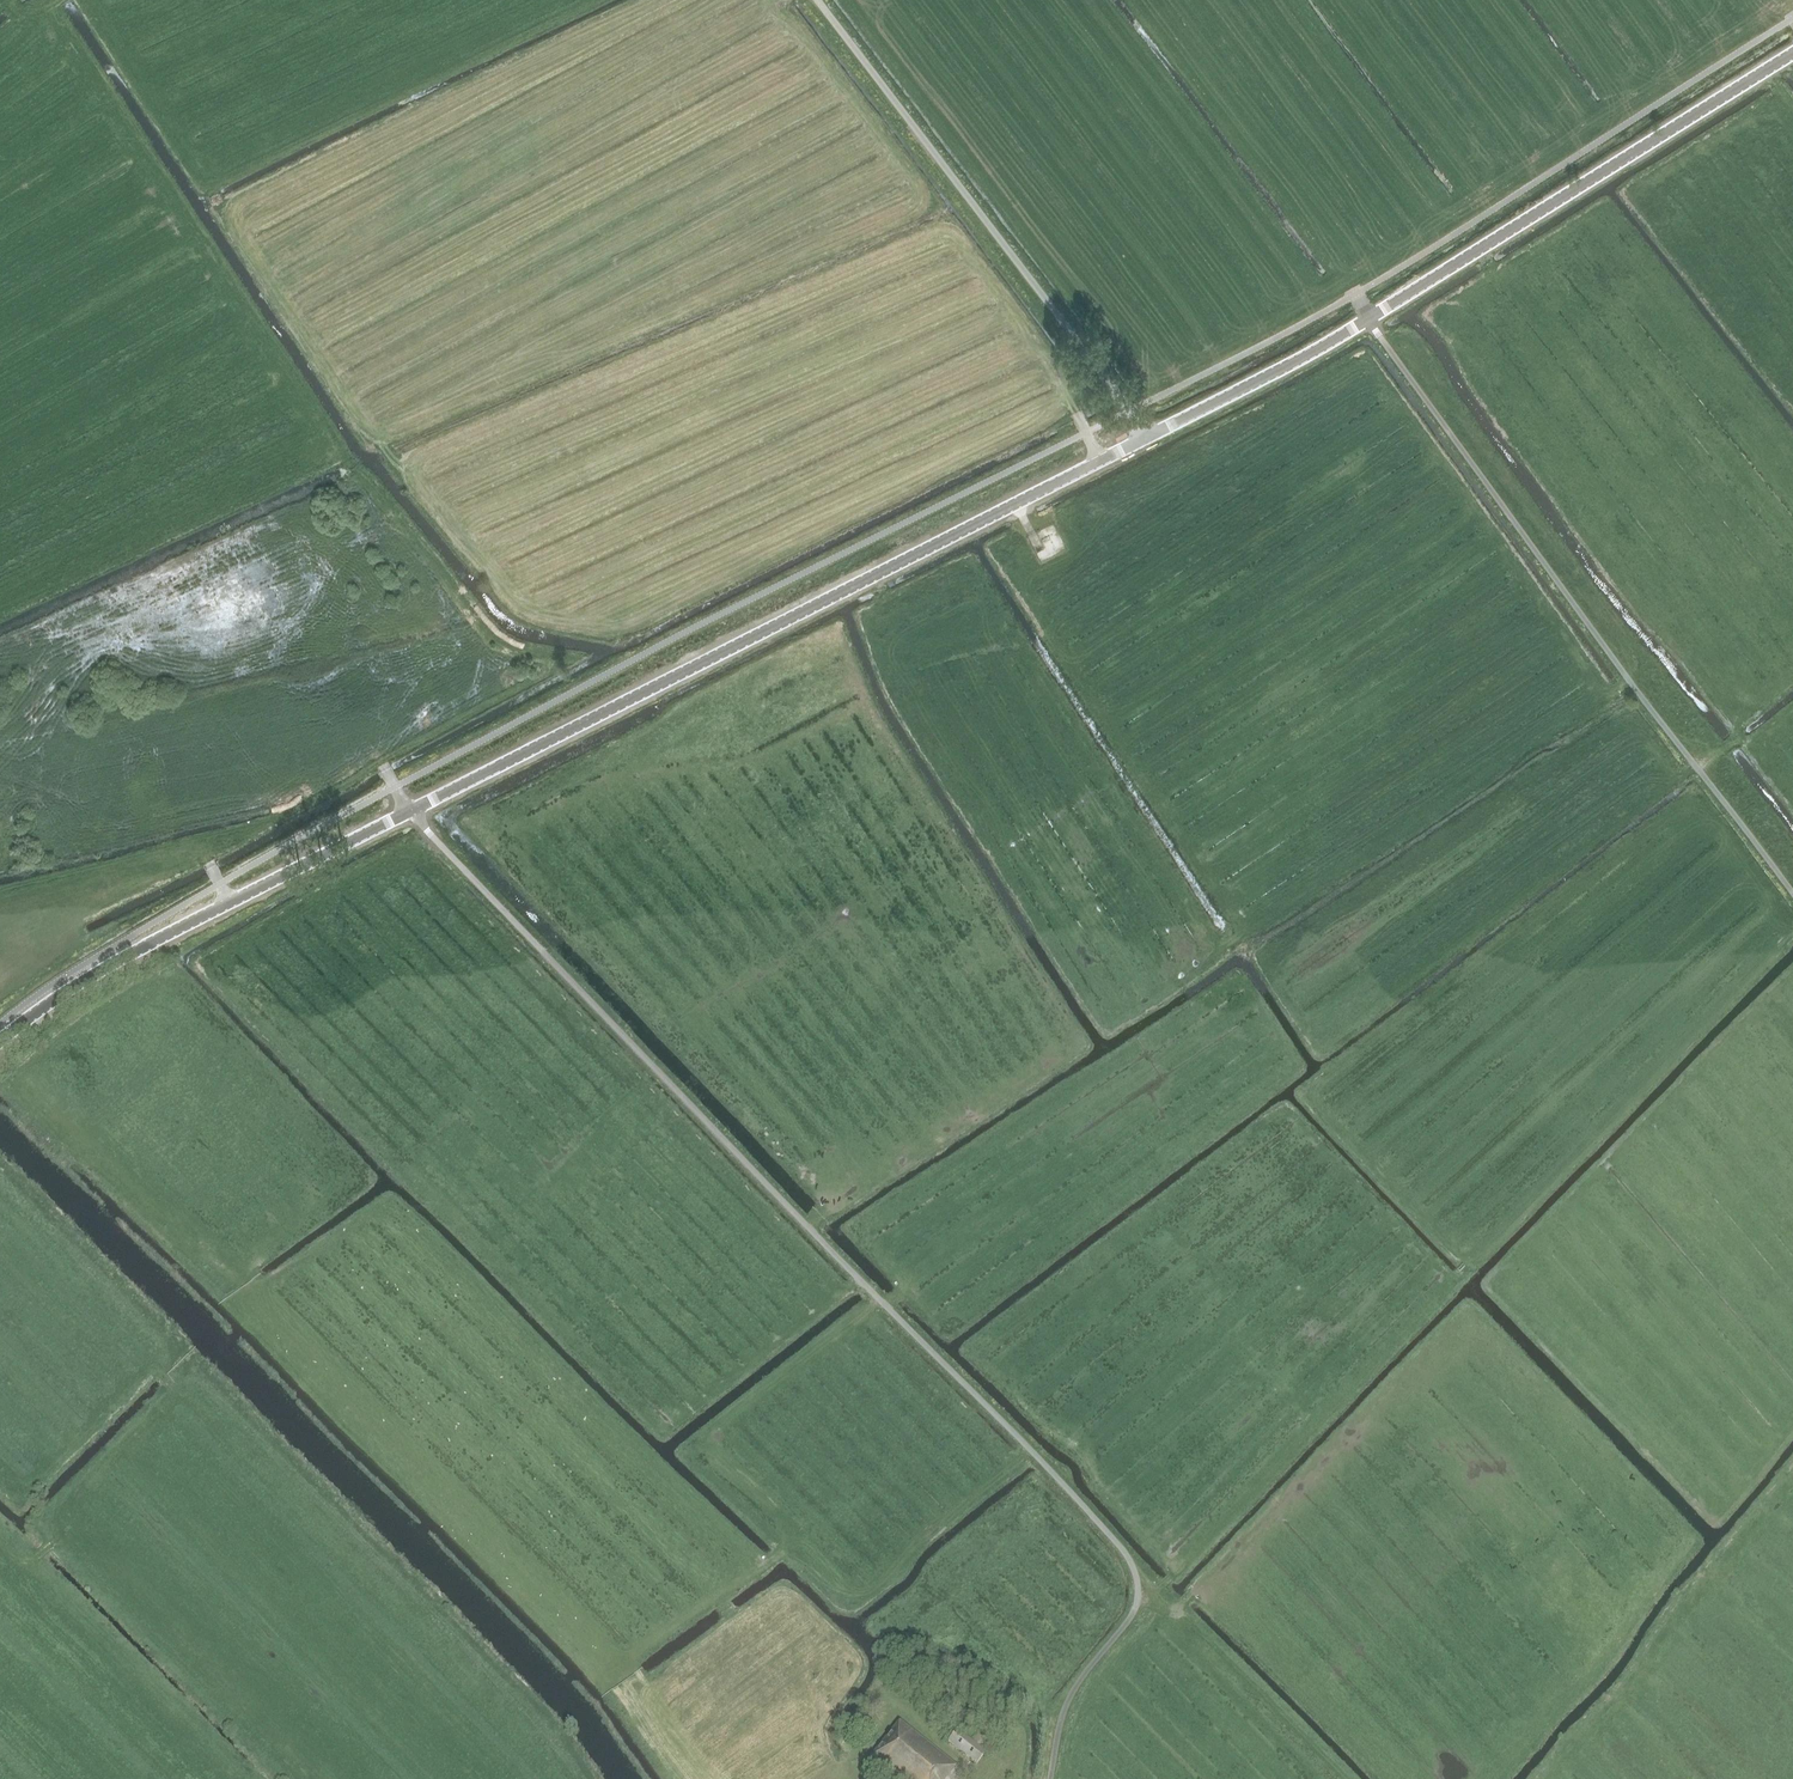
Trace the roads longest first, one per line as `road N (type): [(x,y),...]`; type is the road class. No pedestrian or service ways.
road 1 (unclassified): [(1050,1778),(1073,1688),(1133,1603),(1133,1579),(1115,1536),(738,1158),(412,810)]
road 2 (secondary): [(412,810),(1147,436)]
road 3 (unclassified): [(1792,900),(1515,529),(1368,317)]
road 4 (unclassified): [(1147,436),(815,0)]
road 5 (secondary): [(1368,317),(1792,52)]
road 6 (secondary): [(0,1041),(118,961),(412,810)]
road 7 (secondary): [(1147,436),(1368,317)]

